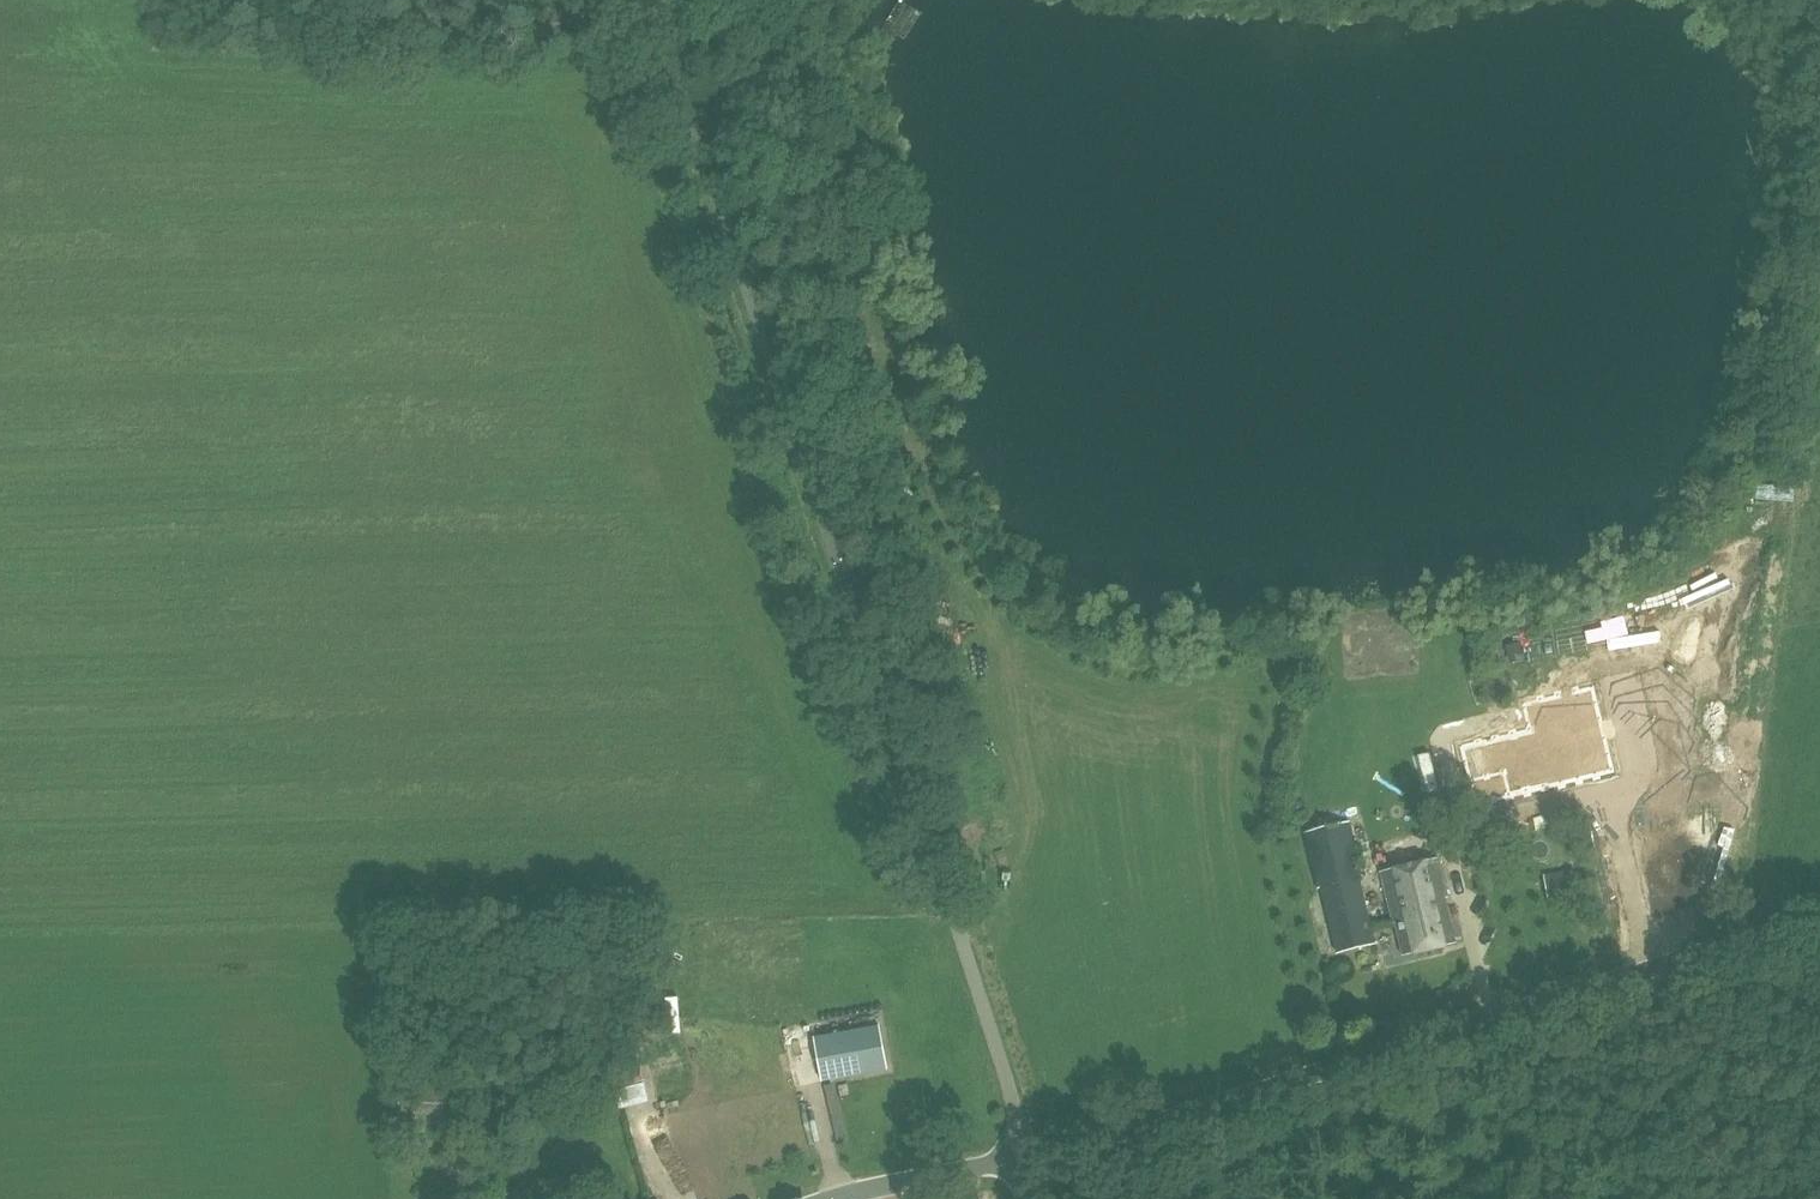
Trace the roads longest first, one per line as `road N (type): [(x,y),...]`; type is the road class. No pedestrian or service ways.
road 1 (residential): [(1025,1152),(655,0)]
road 2 (unclassified): [(1025,1152),(1819,925)]
road 3 (unclassified): [(827,1198),(1025,1152)]

